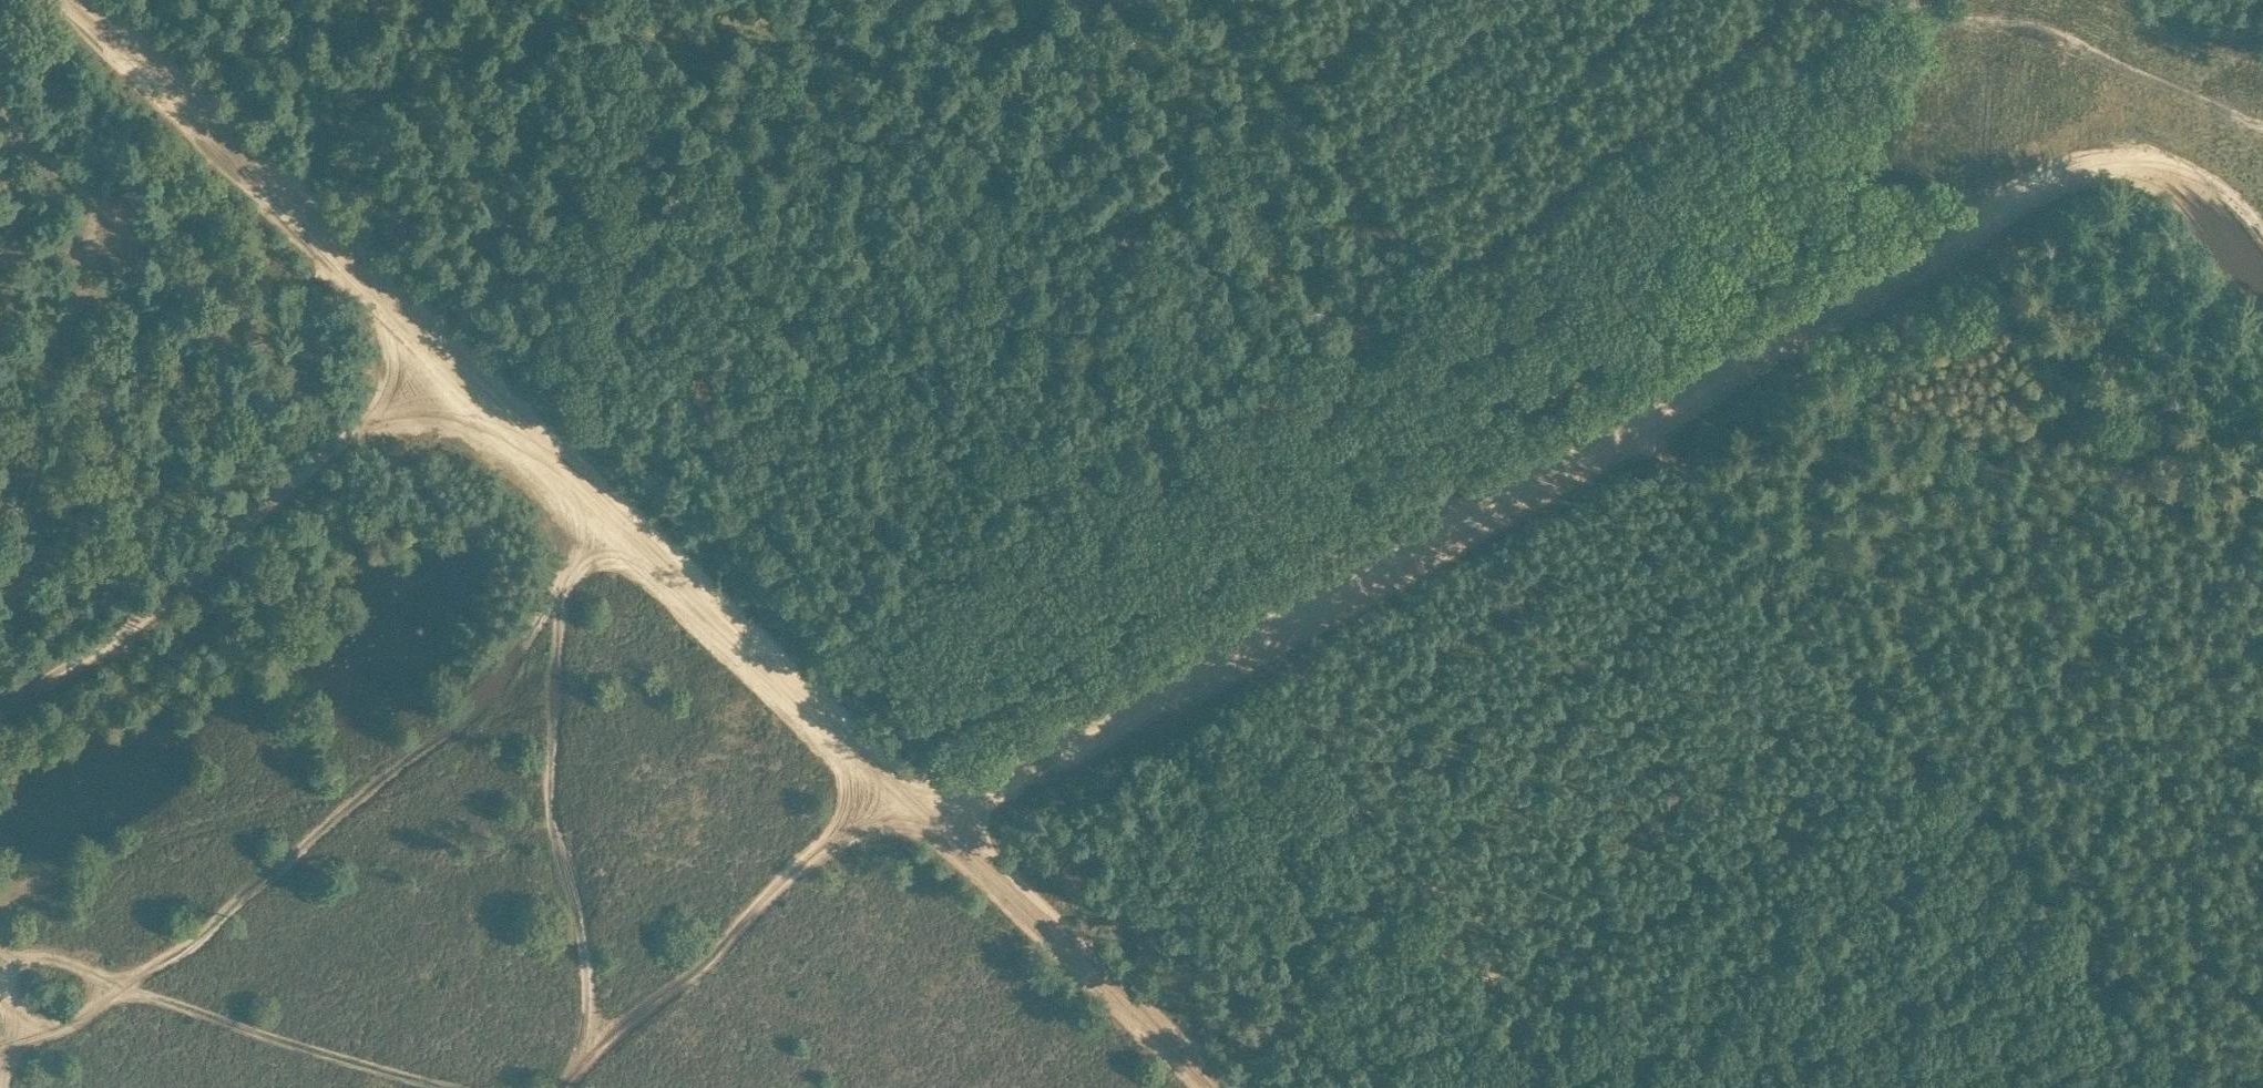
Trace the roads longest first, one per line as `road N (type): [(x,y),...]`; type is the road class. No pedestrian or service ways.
road 1 (track): [(2262,282),(2184,175),(2108,143),(911,799)]
road 2 (track): [(1214,1087),(77,0)]
road 3 (track): [(569,569),(501,682),(465,720),(125,987),(0,1053)]
road 4 (track): [(598,1057),(576,901),(555,817),(574,476)]
road 5 (track): [(0,717),(30,687),(171,616),(449,356)]
road 6 (track): [(1233,0),(1557,445)]
road 7 (track): [(2262,132),(2190,103),(1816,0)]
road 8 (track): [(438,1087),(125,987),(0,934)]
road 9 (track): [(566,1087),(829,832),(911,799)]

